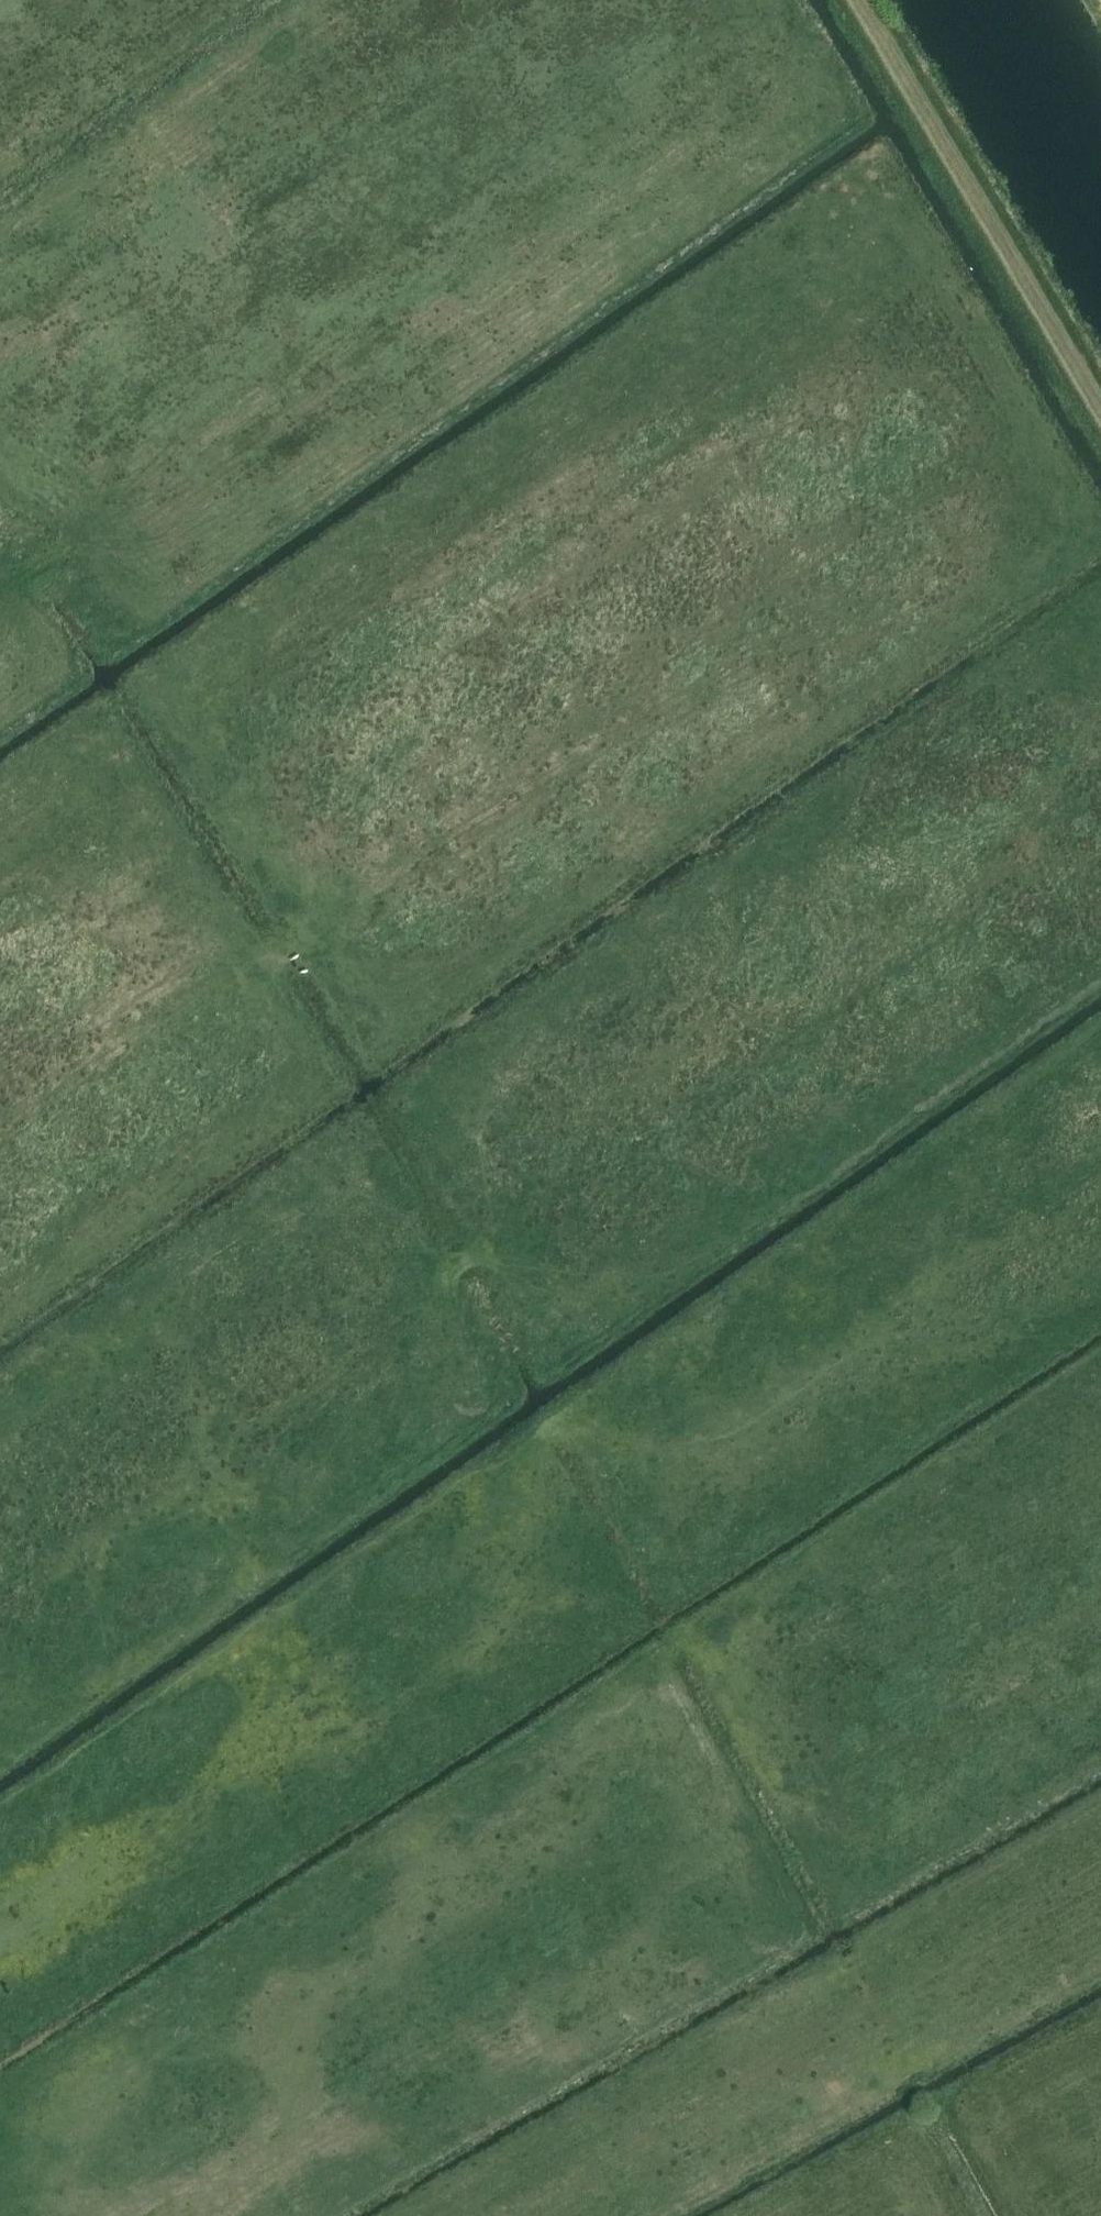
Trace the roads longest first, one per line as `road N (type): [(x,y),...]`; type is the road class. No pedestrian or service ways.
road 1 (track): [(869,0),(1100,385)]

